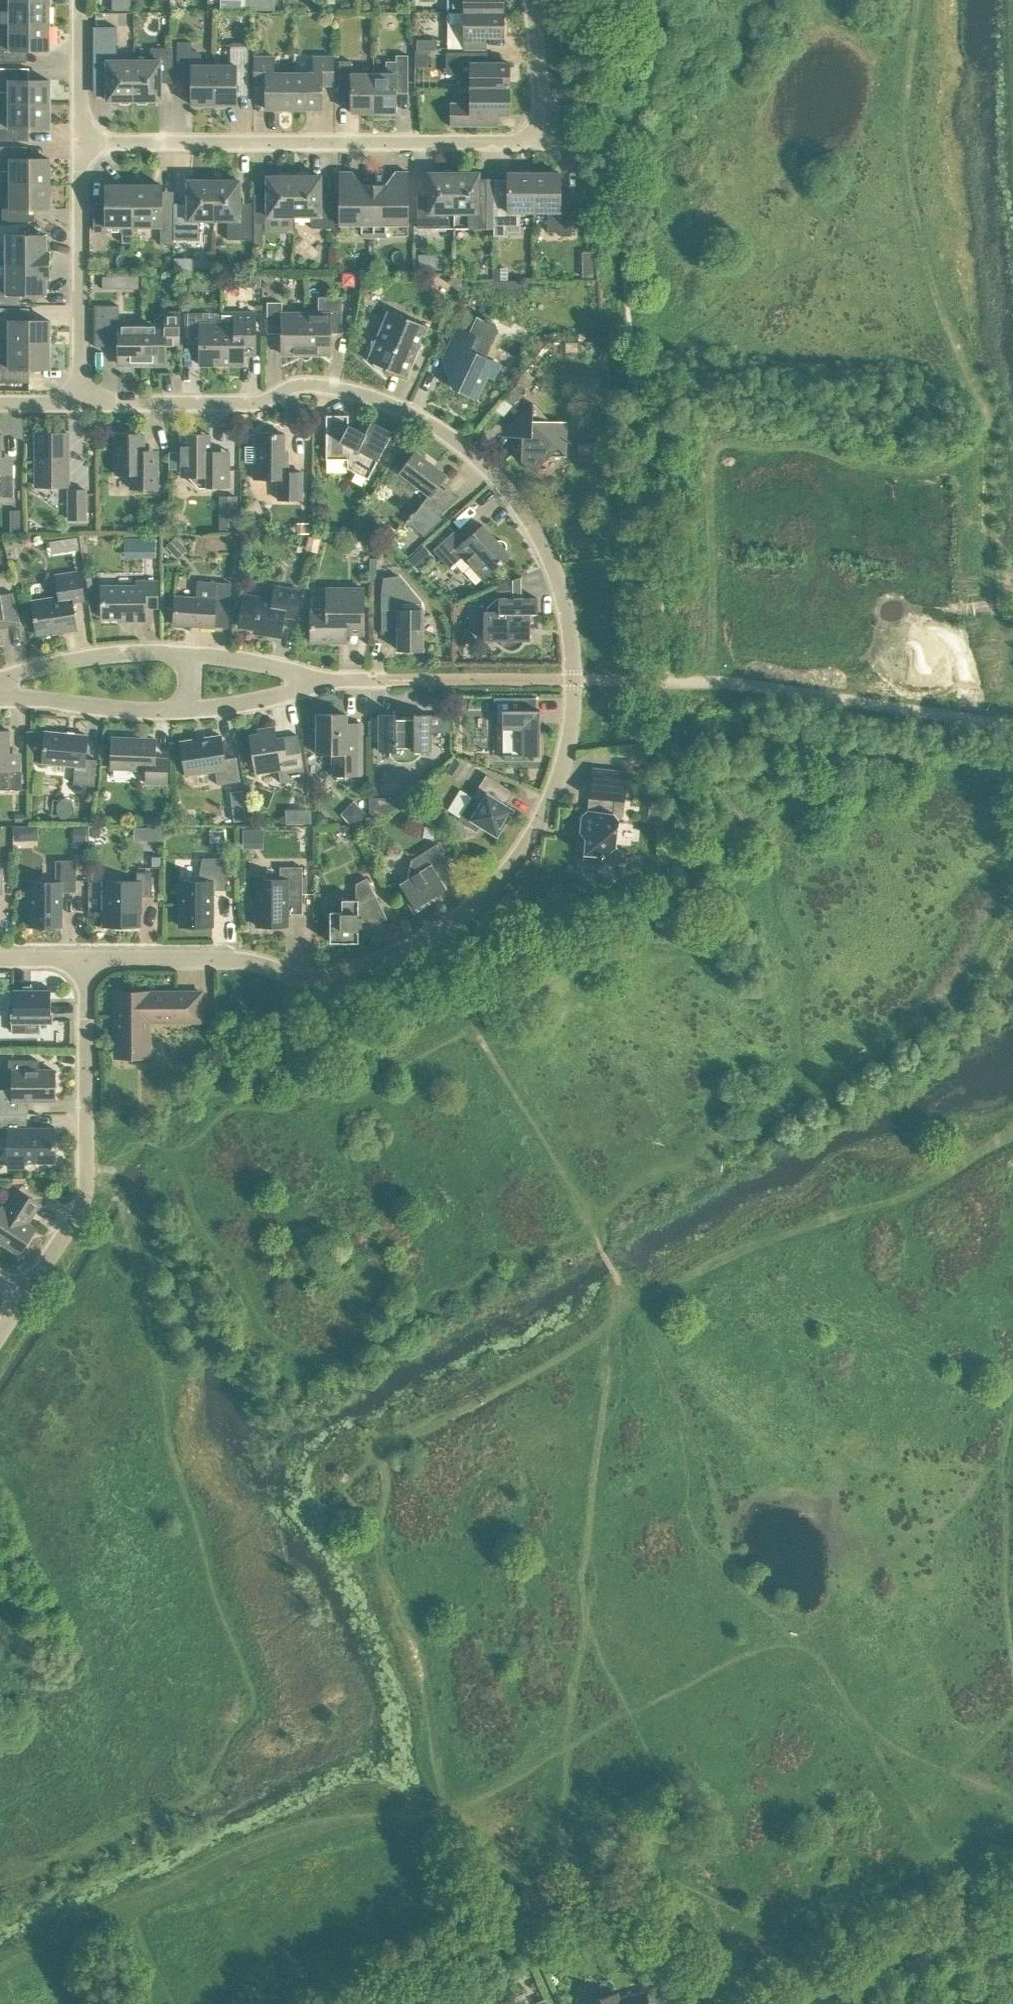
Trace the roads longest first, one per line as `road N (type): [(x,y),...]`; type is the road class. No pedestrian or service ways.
road 1 (residential): [(80,405),(260,402),(316,385),(435,425),(499,480),(543,550),(566,610),(573,680),(572,729),(536,829),(495,883),(439,927),(327,979),(224,958),(86,959)]
road 2 (residential): [(531,0),(539,125),(512,141),(81,142)]
road 3 (residential): [(86,959),(86,1196),(30,1294)]
road 4 (residential): [(81,142),(80,405)]
road 5 (residential): [(187,651),(69,660),(0,681)]
road 6 (residential): [(188,712),(0,698)]
road 7 (residential): [(80,0),(81,142)]
road 8 (residential): [(308,684),(289,670),(187,651)]
road 9 (residential): [(188,712),(261,701),(308,684)]

